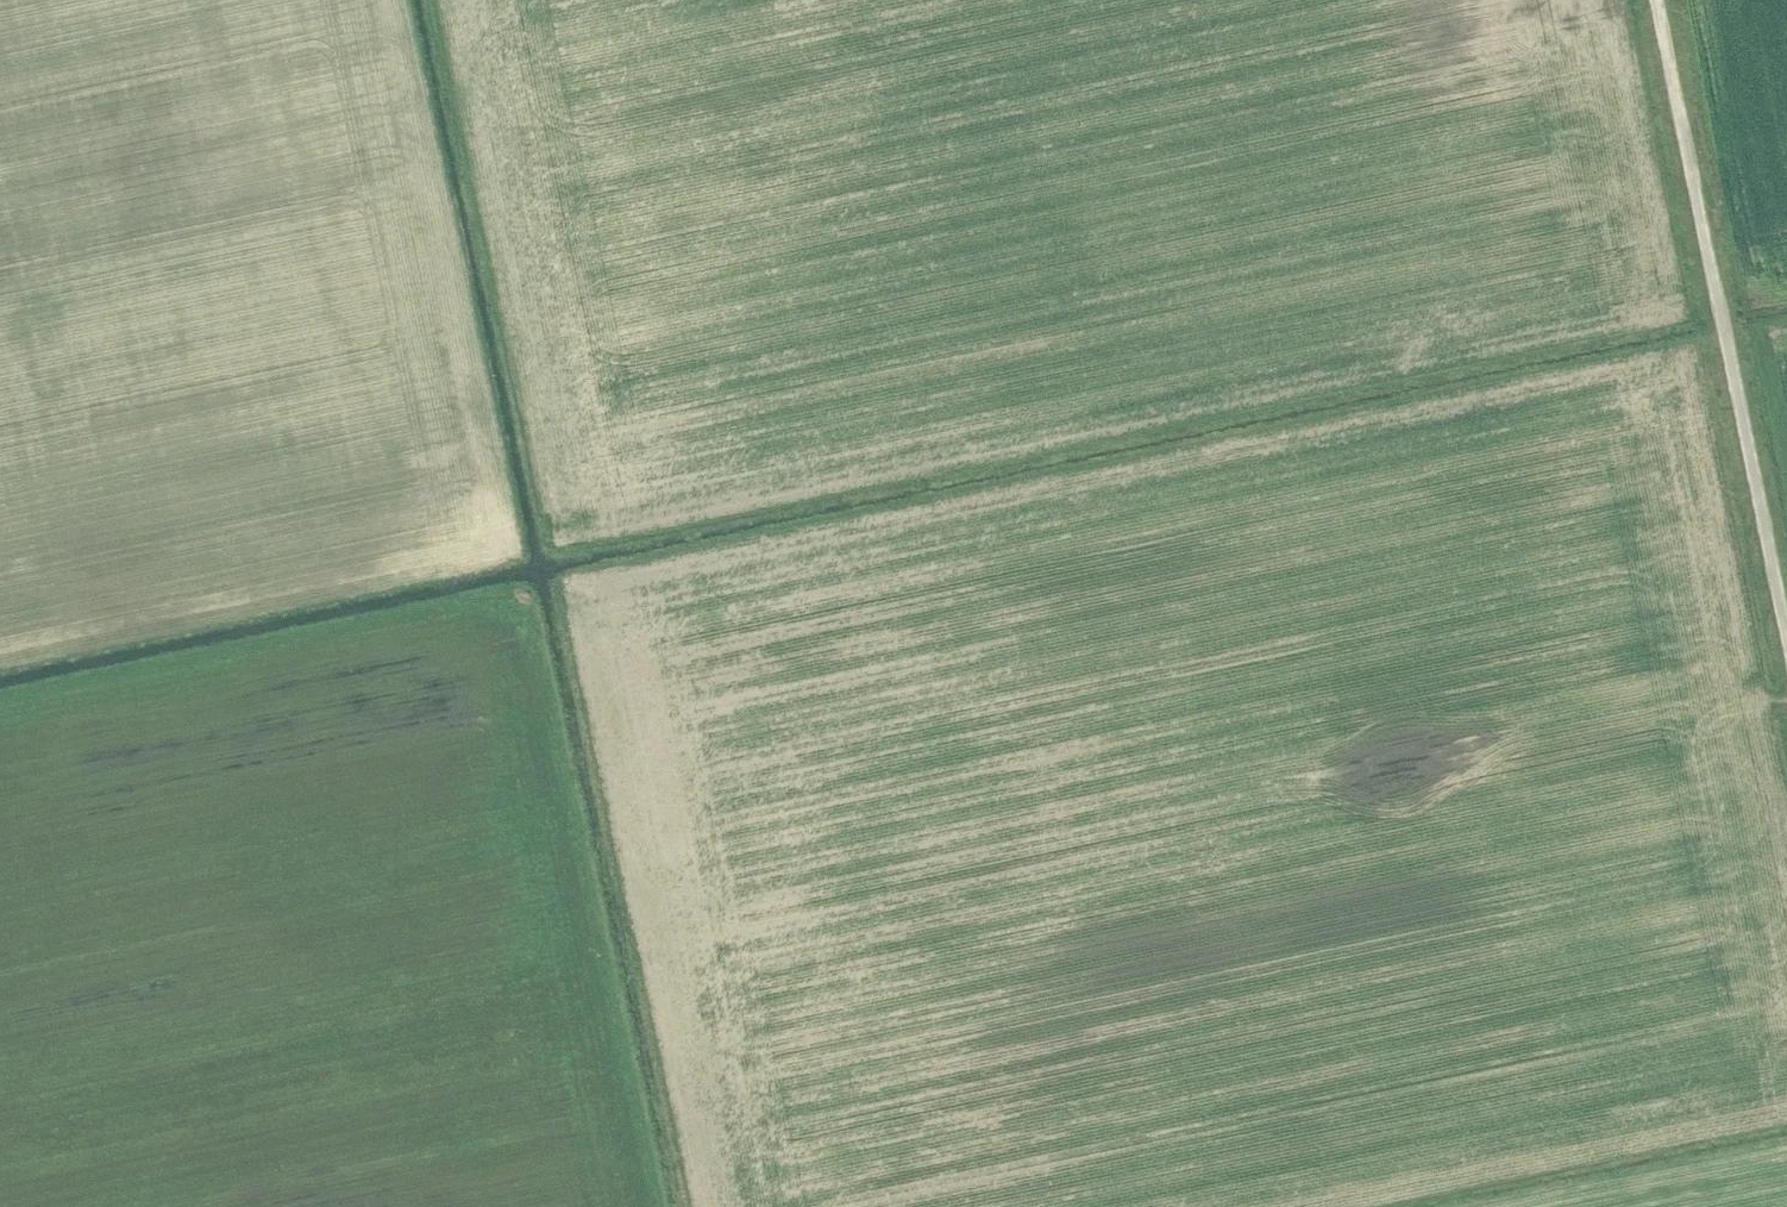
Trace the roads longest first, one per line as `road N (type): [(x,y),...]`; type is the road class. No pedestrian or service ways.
road 1 (unclassified): [(1786,641),(1655,0)]

